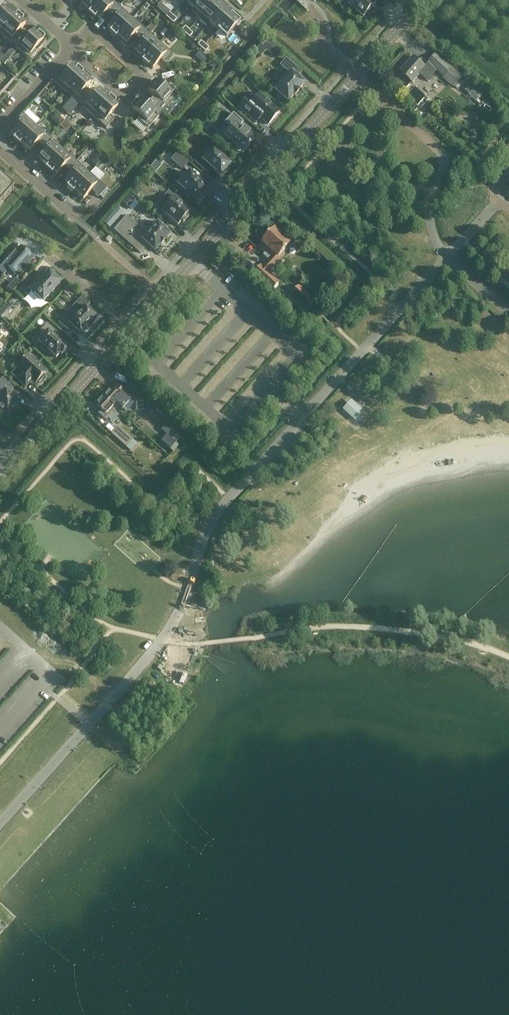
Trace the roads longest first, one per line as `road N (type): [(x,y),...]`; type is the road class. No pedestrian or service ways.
road 1 (tertiary): [(130,329),(426,0)]
road 2 (tertiary): [(22,449),(130,329)]
road 3 (residential): [(72,48),(90,28),(146,78),(127,99)]

